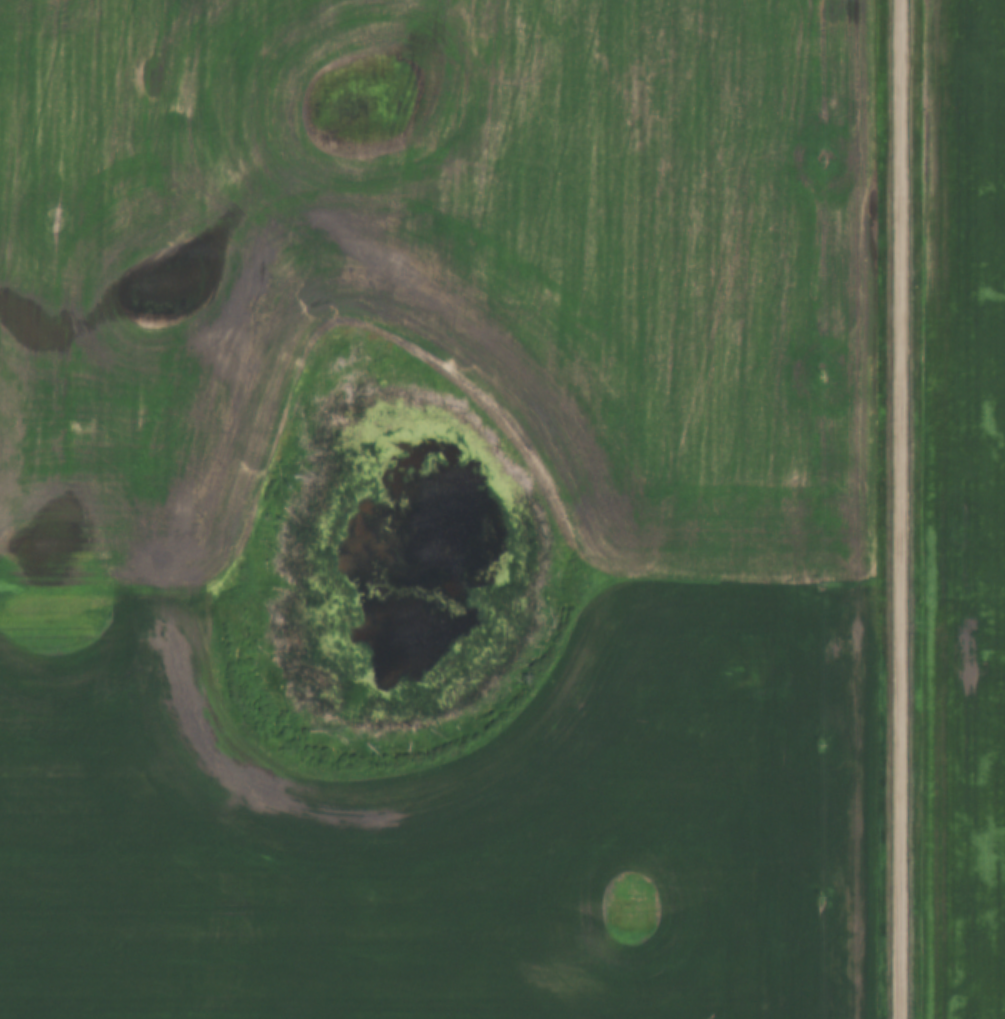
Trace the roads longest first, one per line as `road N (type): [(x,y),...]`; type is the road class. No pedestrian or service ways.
road 1 (residential): [(898,1018),(901,0)]

